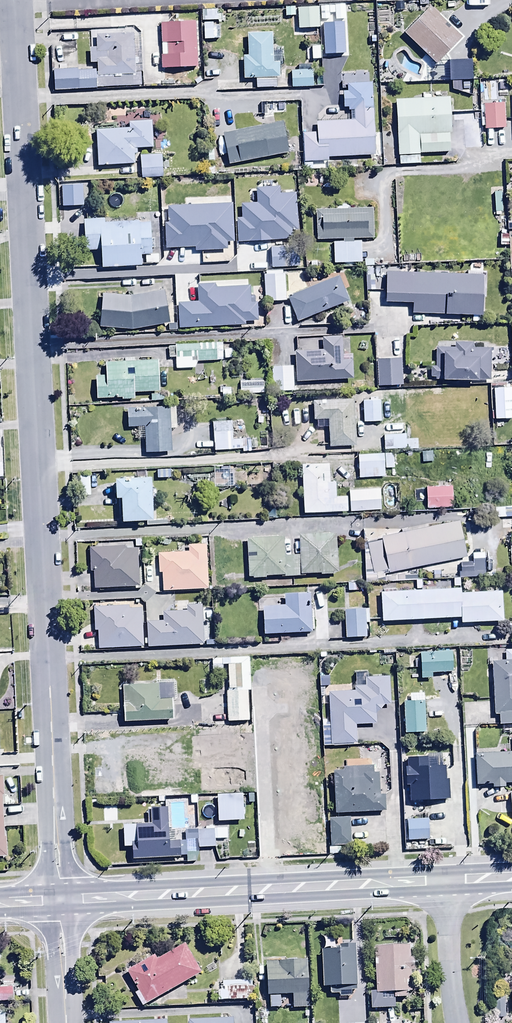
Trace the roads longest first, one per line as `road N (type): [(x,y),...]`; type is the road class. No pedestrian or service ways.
road 1 (unclassified): [(14,0),(60,902)]
road 2 (secondary): [(60,902),(445,882)]
road 3 (residential): [(445,882),(457,1022)]
road 4 (unclassified): [(60,902),(66,1022)]

